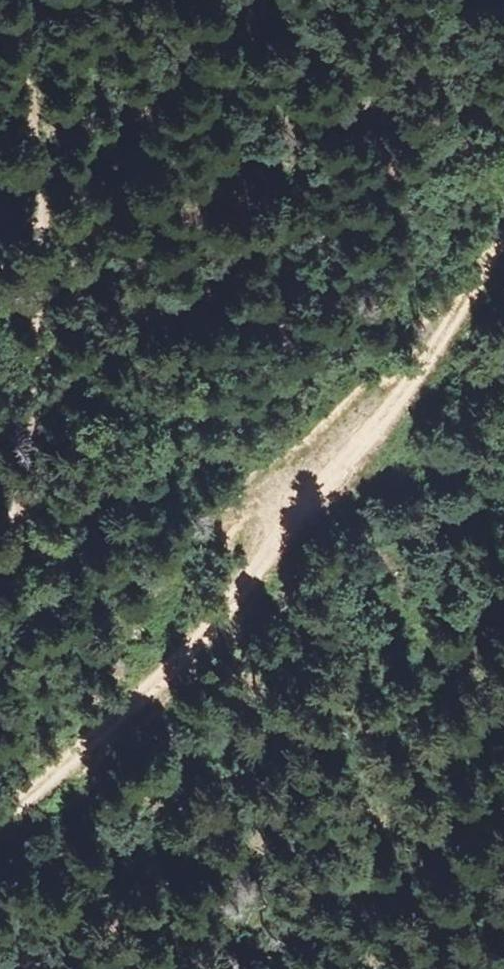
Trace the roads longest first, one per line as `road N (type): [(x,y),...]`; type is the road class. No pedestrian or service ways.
road 1 (track): [(29,0),(23,124),(36,261),(9,542),(28,571),(57,589),(134,602),(168,584),(246,501),(278,491),(309,501)]
road 2 (track): [(0,818),(130,711),(275,553),(503,239)]

